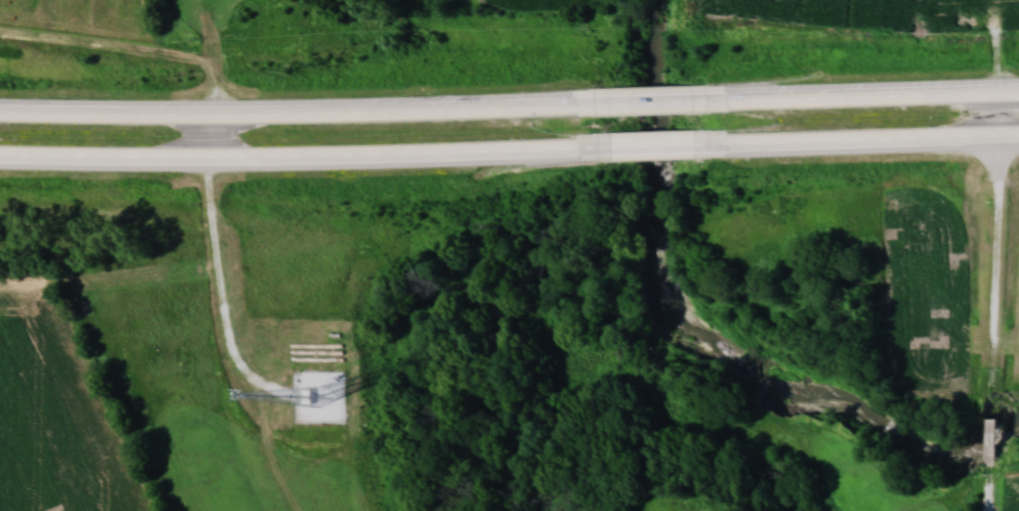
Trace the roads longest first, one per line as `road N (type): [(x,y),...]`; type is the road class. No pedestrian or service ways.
road 1 (trunk): [(0,159),(310,161),(575,151)]
road 2 (trunk): [(575,104),(0,117)]
road 3 (residential): [(991,412),(999,94)]
road 4 (trunk): [(731,144),(1018,138)]
road 5 (trunk): [(1018,93),(732,99)]
road 6 (trunk): [(732,99),(575,104)]
road 7 (trunk): [(575,151),(731,144)]

